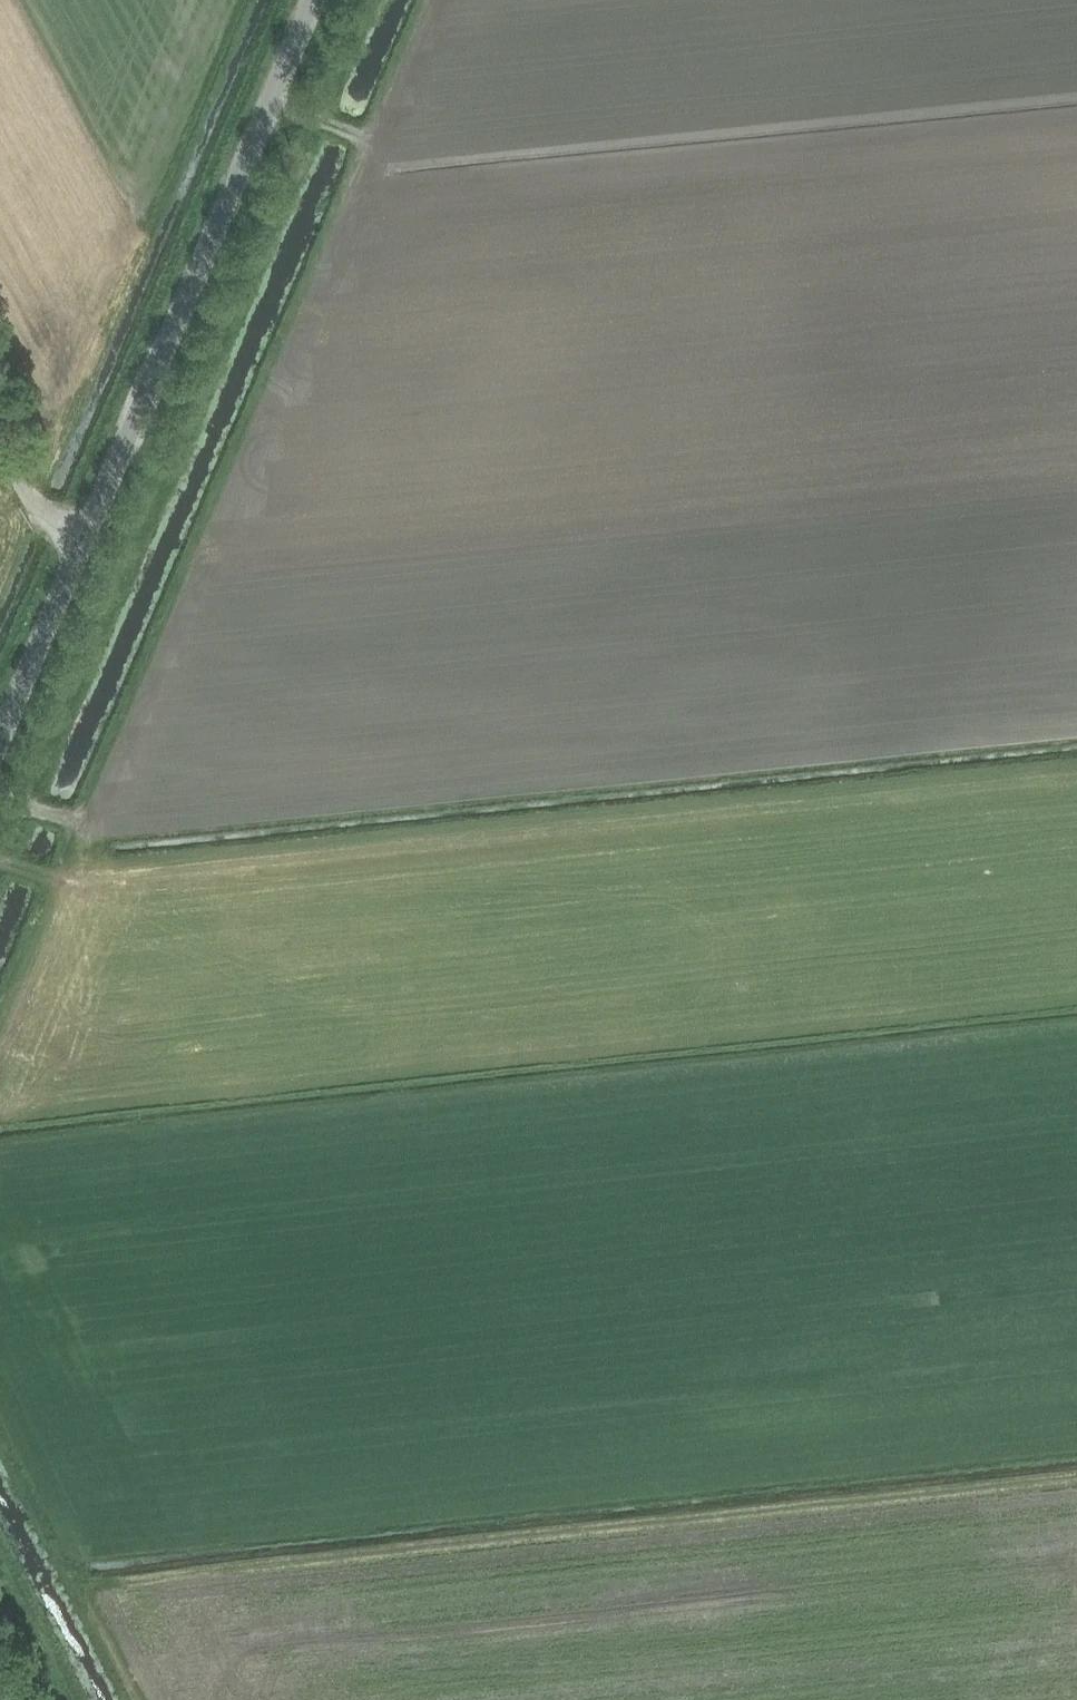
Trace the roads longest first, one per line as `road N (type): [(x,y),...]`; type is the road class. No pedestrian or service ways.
road 1 (unclassified): [(0,733),(309,0)]

